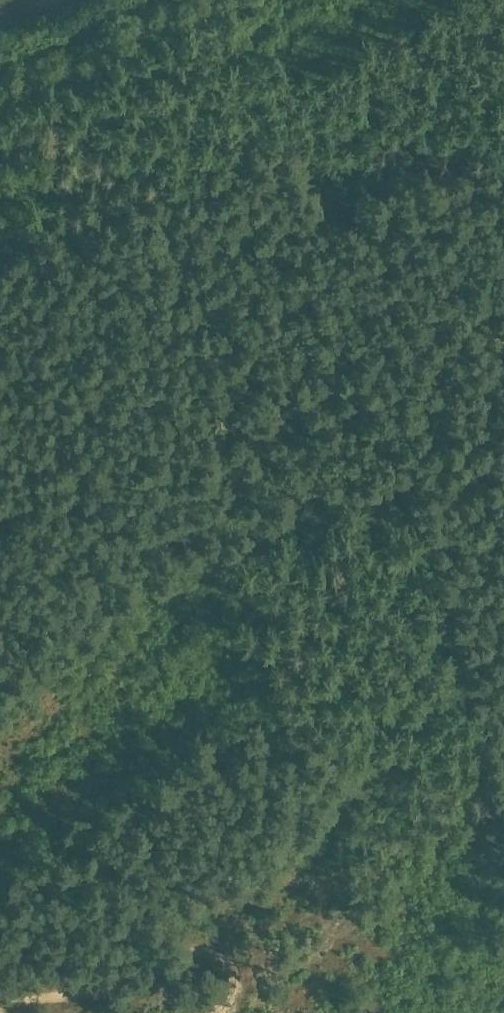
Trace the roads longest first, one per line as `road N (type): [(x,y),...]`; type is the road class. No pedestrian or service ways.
road 1 (track): [(0,99),(211,0)]

